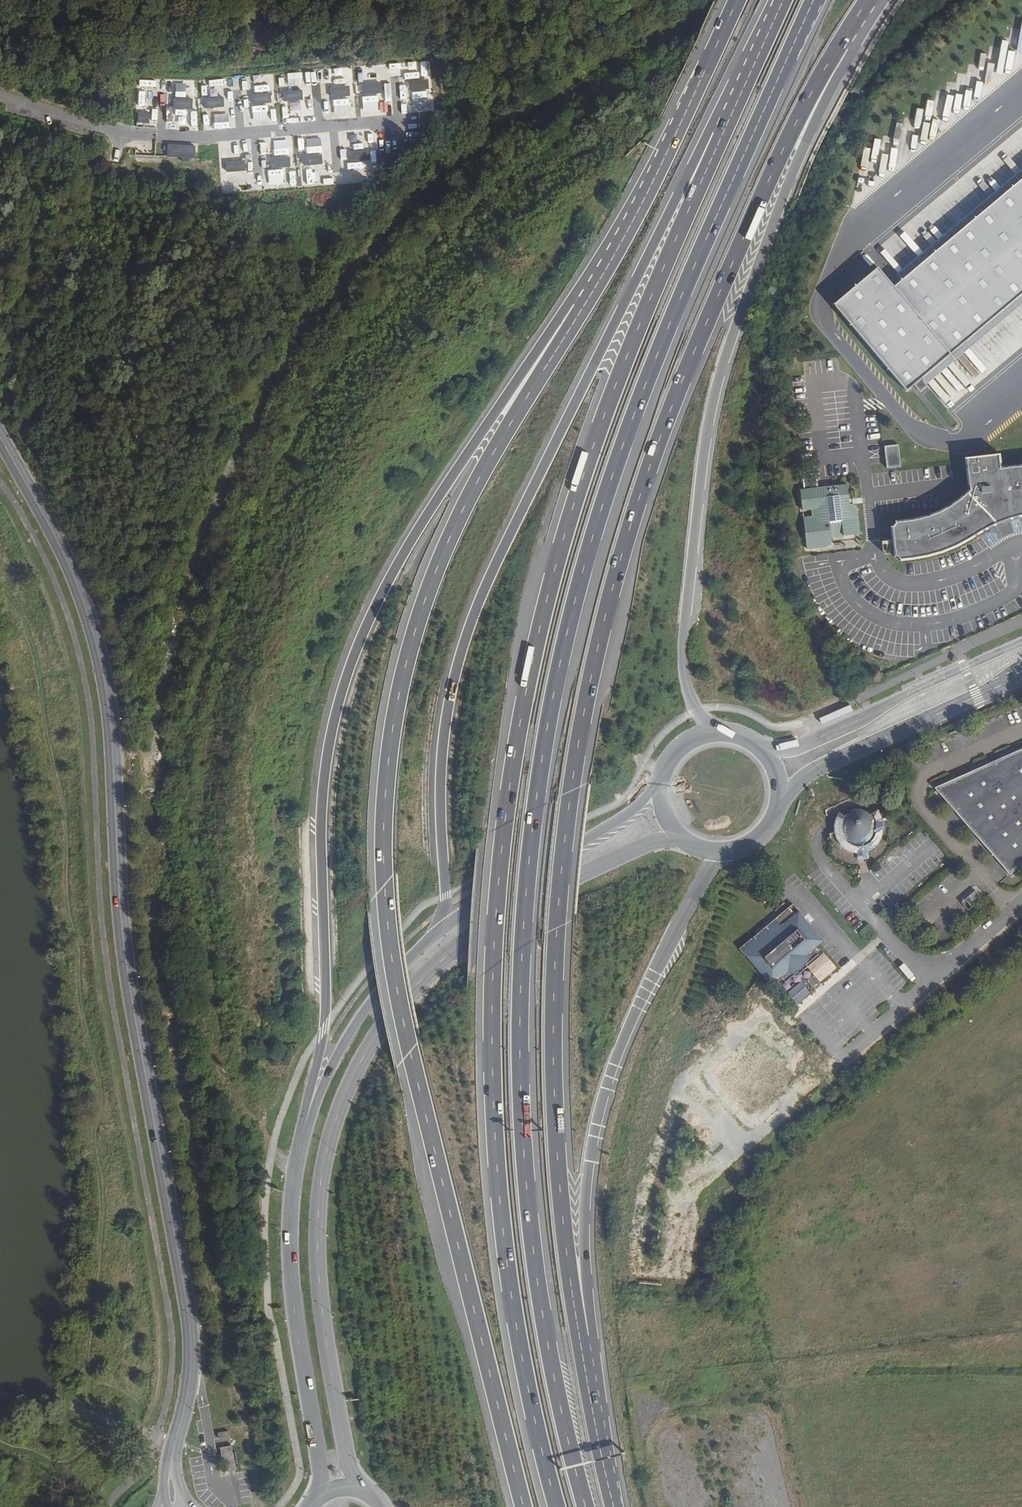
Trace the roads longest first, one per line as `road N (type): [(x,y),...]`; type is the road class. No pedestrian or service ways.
road 1 (trunk): [(586,1506),(545,1327),(520,1087),(524,911),(549,712),(630,420),(816,0)]
road 2 (trunk): [(718,145),(579,484),(539,628),(502,829),(492,1007),(498,1174),(516,1322),(556,1506)]
road 3 (motorway): [(580,1331),(558,1174),(553,997),(559,895),(598,643),(660,435),(783,147),(846,40)]
road 4 (motorway): [(585,306),(479,479),(425,598),(391,720),(382,791),(397,990),(524,1506)]
road 5 (track): [(640,101),(495,208),(429,276),(331,399),(241,591),(201,728),(191,791),(193,850),(210,925),(213,1025),(225,1078),(271,1153),(296,1171)]
road 6 (secondary): [(175,1441),(192,1329),(134,1017),(107,697),(82,594),(0,437)]
road 7 (motorway): [(585,306),(557,323),(399,561),(345,678),(321,814),(324,1030),(308,1123)]
road 8 (secondary): [(359,1490),(343,1439),(318,1246),(326,1152),(362,1060),(420,981),(514,905),(651,844),(701,849)]
road 9 (trunk): [(718,145),(689,175),(467,627),(441,772),(445,926)]
road 10 (motorway): [(728,735),(700,718),(682,663),(704,445),(724,358),(846,40)]
road 11 (trunk): [(580,1331),(589,1301),(589,1179),(619,1058),(708,876),(747,847)]
road 12 (secondary): [(308,1123),(294,1192),(292,1280),(325,1495)]
road 13 (unclassified): [(1021,903),(737,1149)]
road 14 (motorway): [(738,0),(634,221),(585,306)]
road 15 (secondary): [(1021,641),(805,747),(774,751),(752,743)]
road 16 (secondary): [(776,817),(791,788),(816,769),(1021,676)]
road 17 (secondary): [(666,772),(628,814),(512,878),(445,926)]
road 18 (secondary): [(445,926),(366,1009),(308,1123)]
road 19 (trunk): [(615,1506),(580,1331)]
road 20 (trunk): [(783,0),(718,145)]

